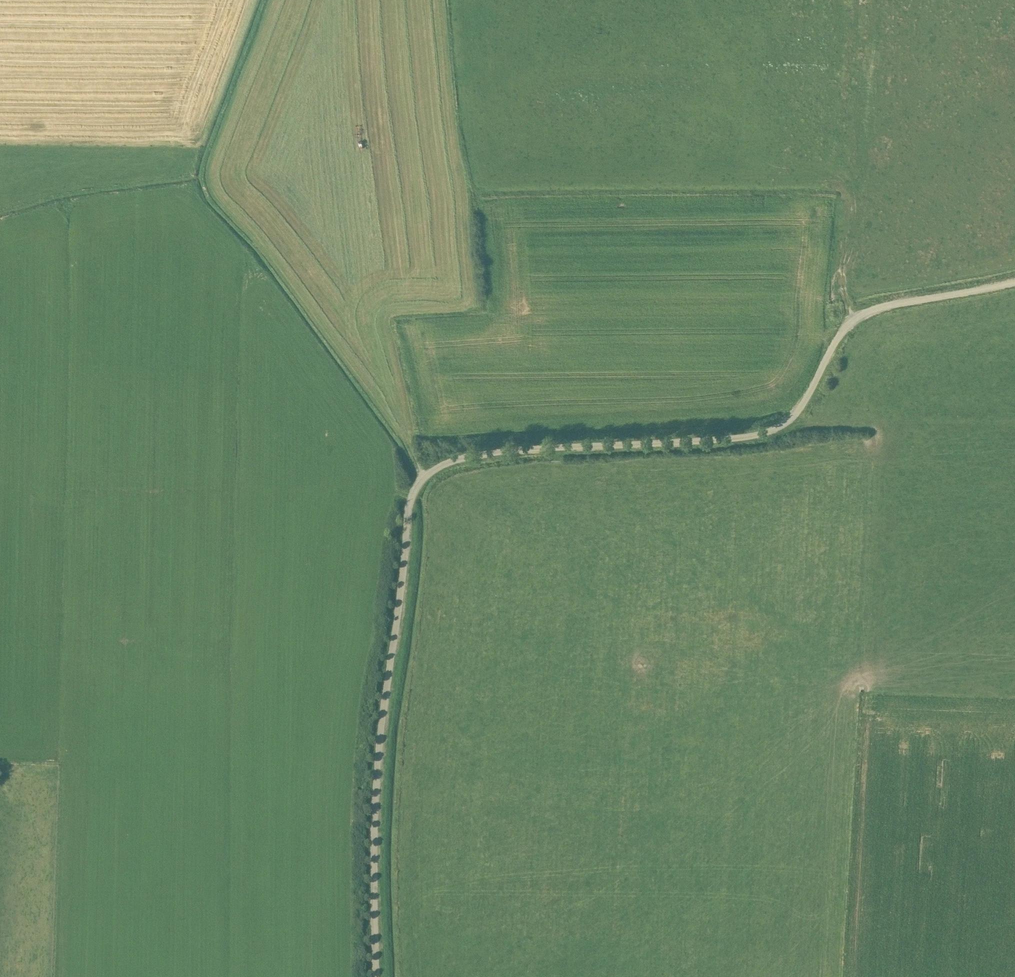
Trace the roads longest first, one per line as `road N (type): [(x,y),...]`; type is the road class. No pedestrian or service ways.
road 1 (unclassified): [(380,976),(378,785),(419,486),(466,459),(766,433),(788,424),(846,328),(870,309),(1014,278)]
road 2 (track): [(346,0),(379,324),(408,444),(426,480)]

